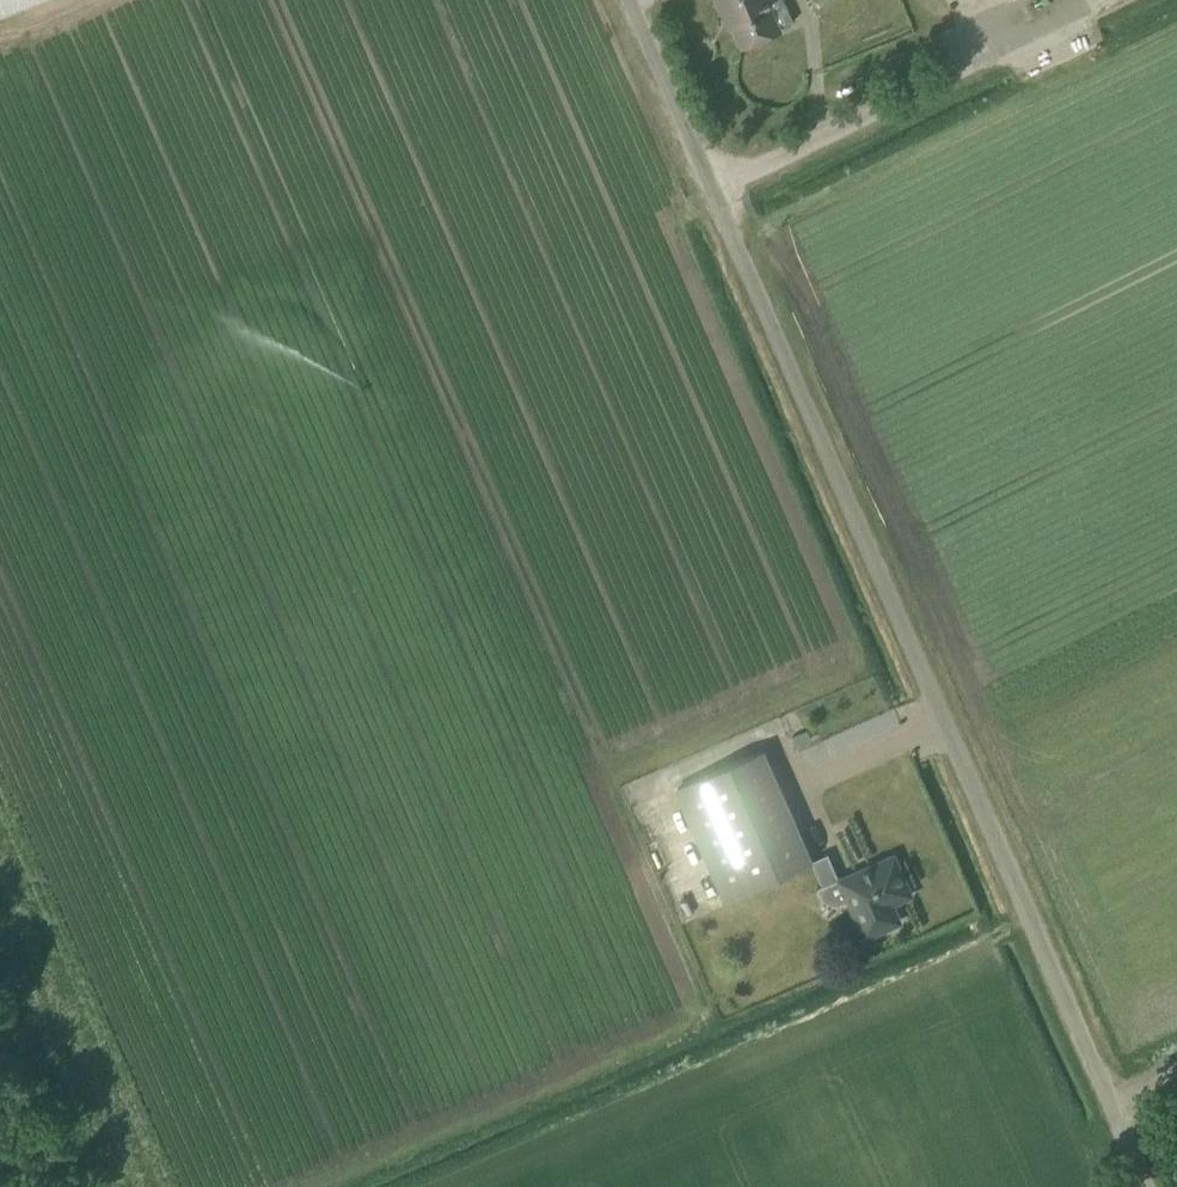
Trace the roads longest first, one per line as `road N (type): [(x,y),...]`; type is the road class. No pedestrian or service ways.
road 1 (unclassified): [(1154,1186),(641,0)]

